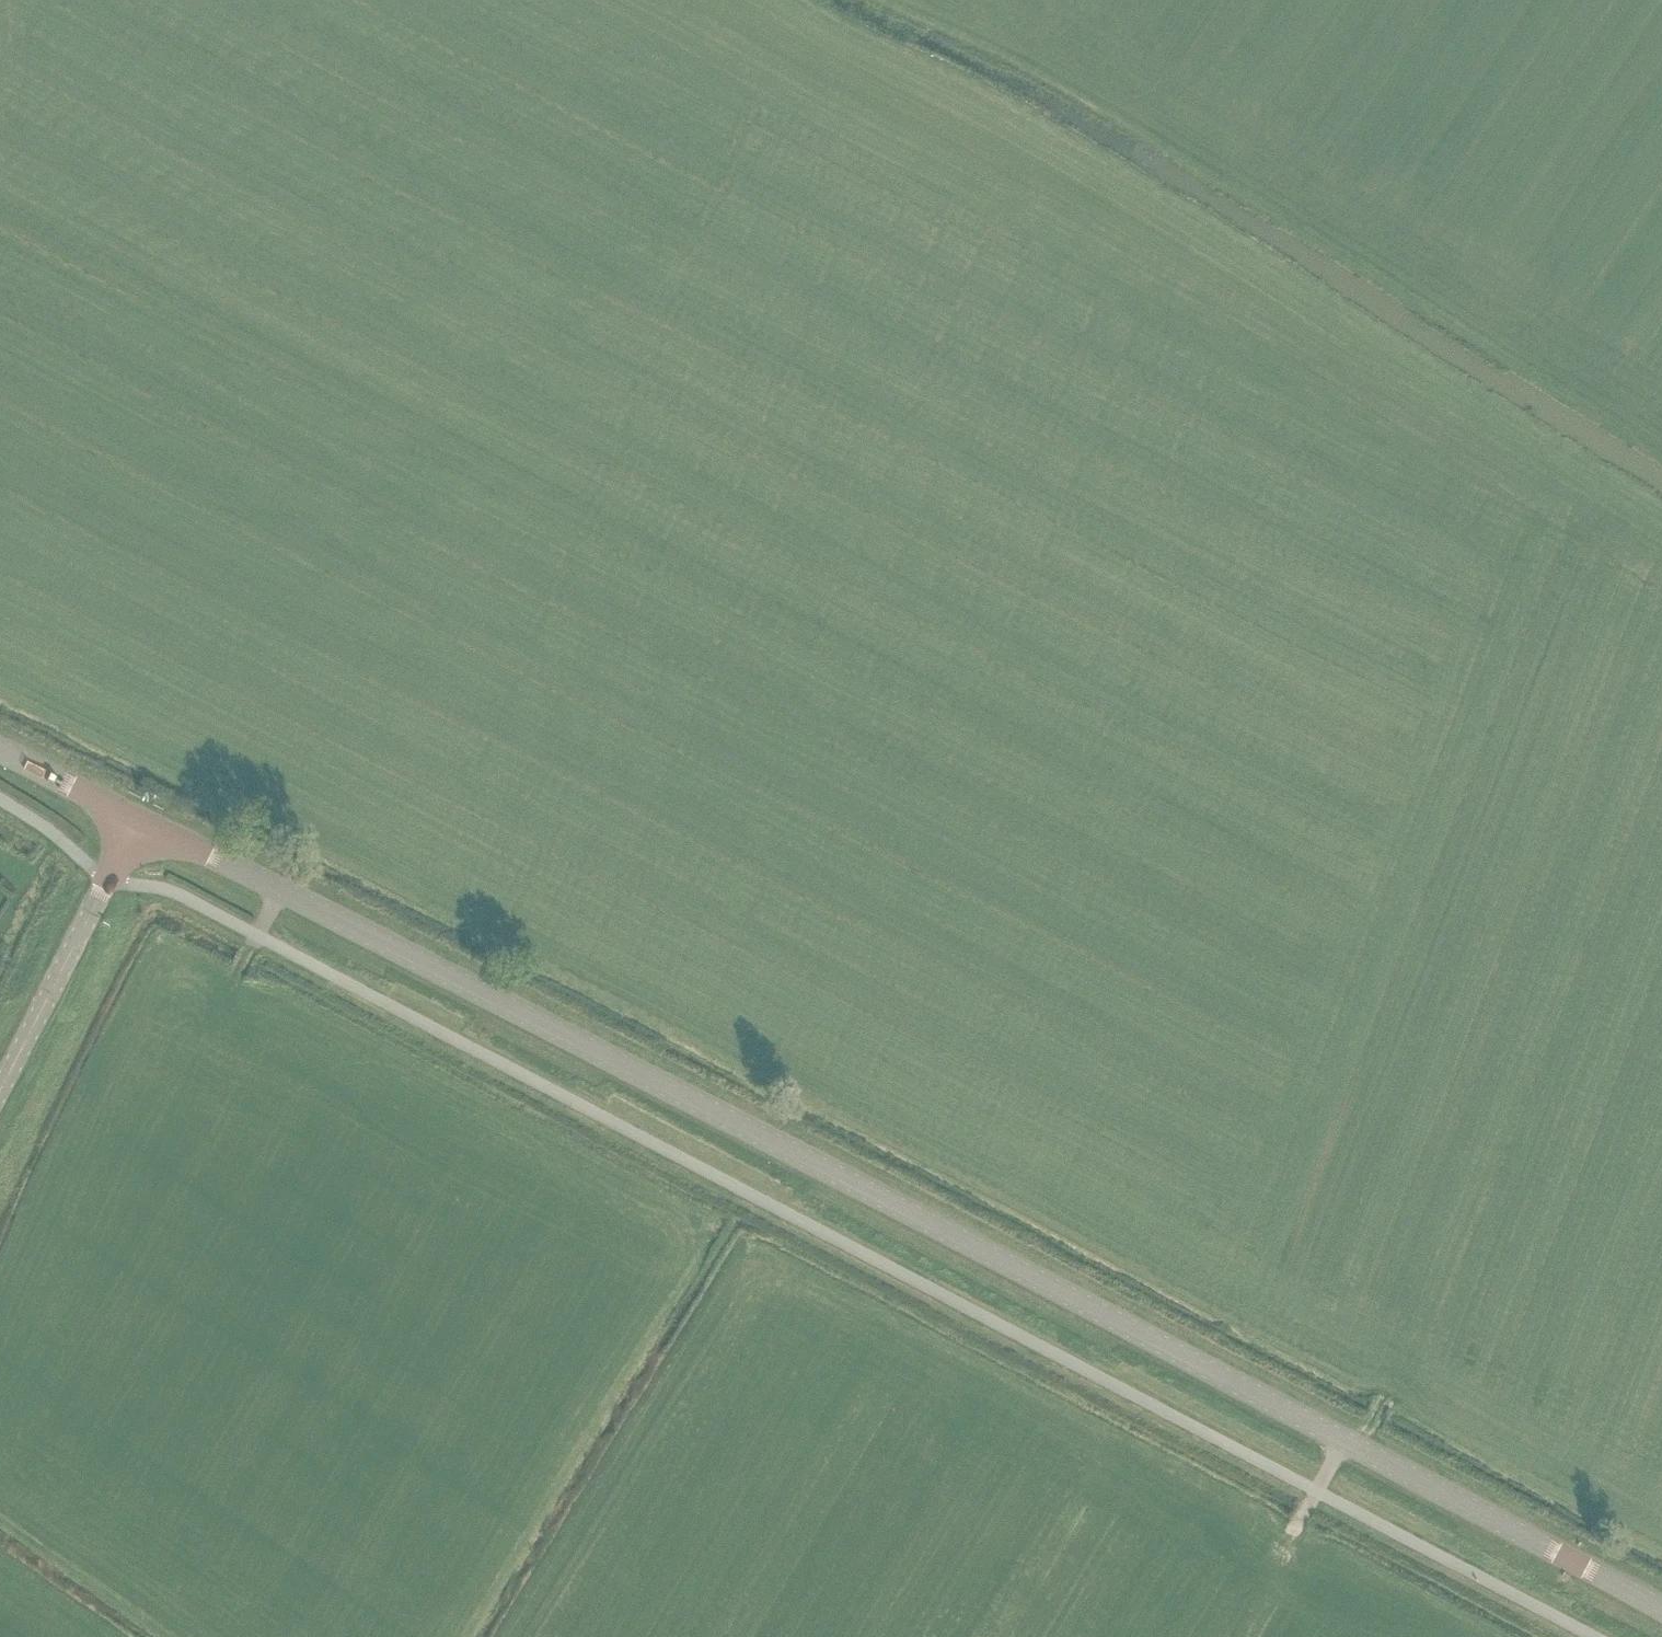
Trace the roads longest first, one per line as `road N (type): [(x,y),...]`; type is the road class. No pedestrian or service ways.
road 1 (tertiary): [(1661,1608),(895,1204),(136,821)]
road 2 (tertiary): [(0,1089),(136,821)]
road 3 (tertiary): [(136,821),(0,749)]

